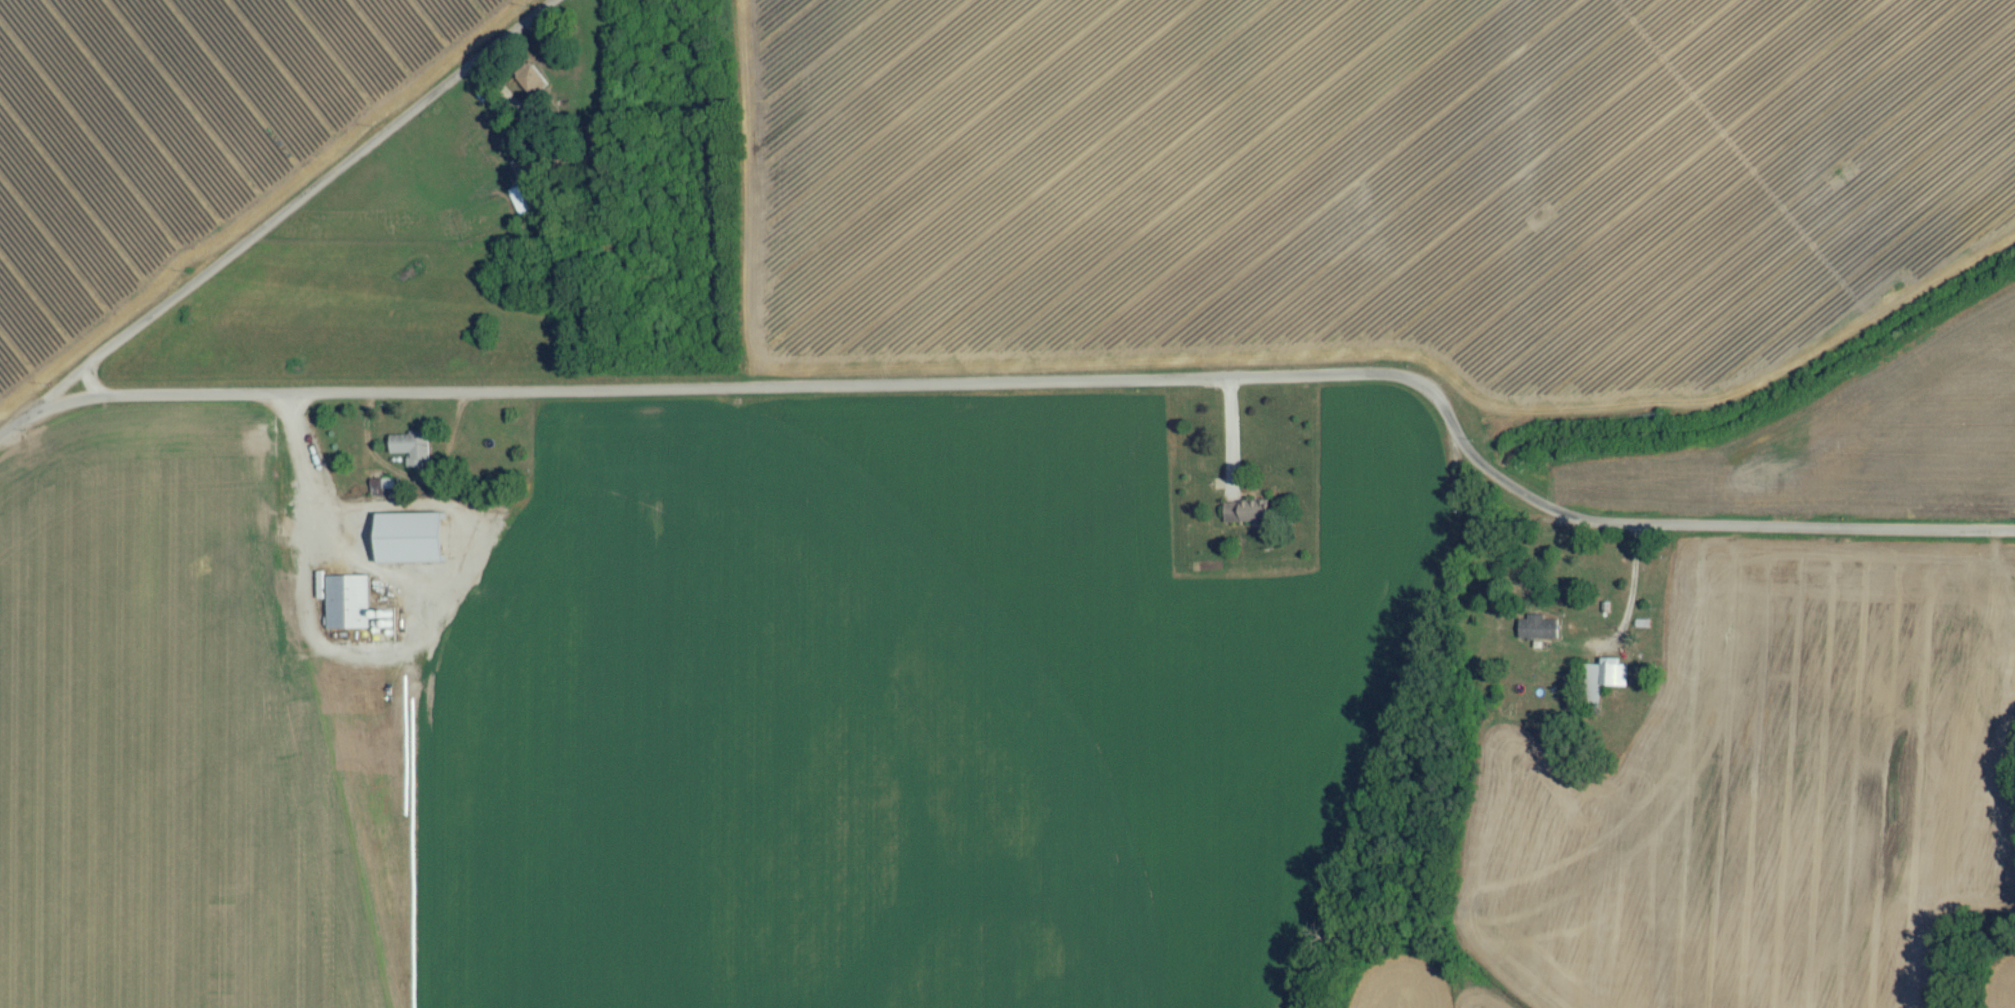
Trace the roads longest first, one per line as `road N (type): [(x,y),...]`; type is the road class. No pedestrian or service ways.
road 1 (residential): [(2014,528),(1813,532),(1572,517),(1507,485),(1470,449),(1442,395),(1386,372),(57,389)]
road 2 (residential): [(0,439),(552,0)]

